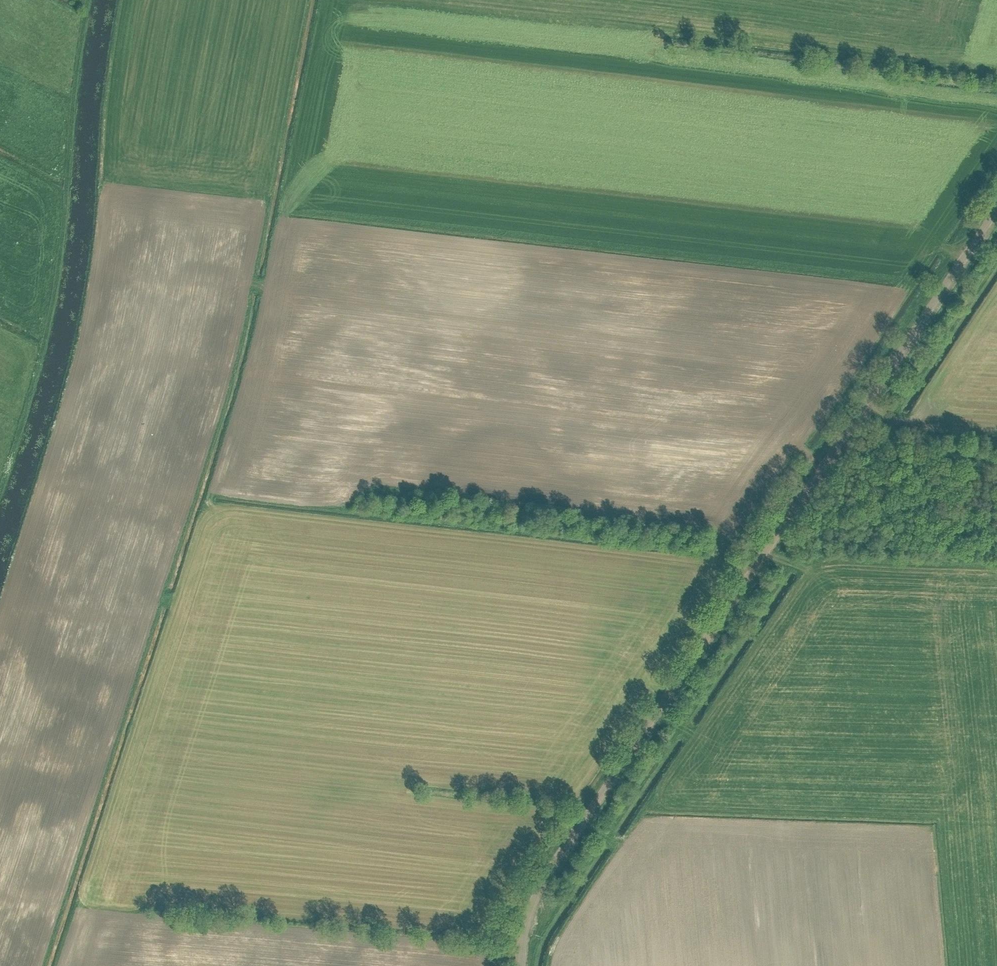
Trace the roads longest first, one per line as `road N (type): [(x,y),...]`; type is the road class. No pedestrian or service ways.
road 1 (unclassified): [(521,965),(526,926),(547,877),(996,208)]
road 2 (track): [(996,460),(854,452),(837,444)]

